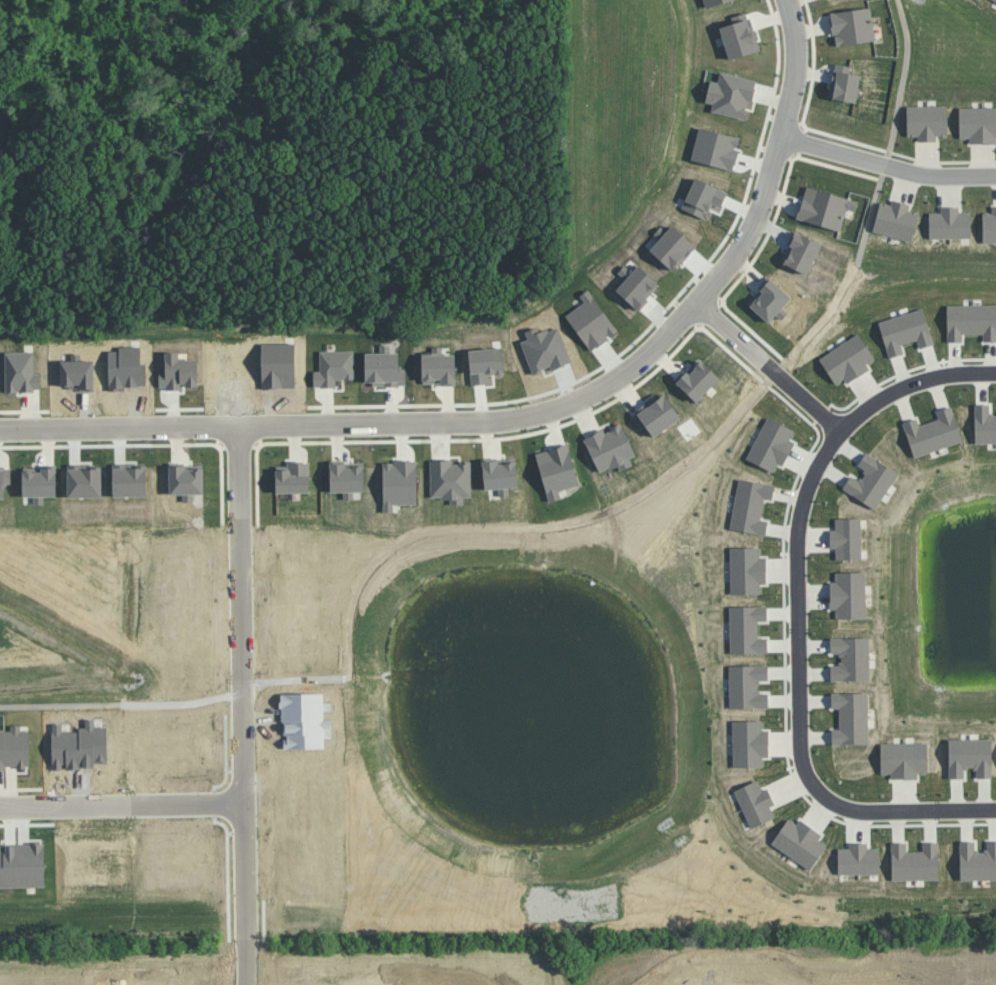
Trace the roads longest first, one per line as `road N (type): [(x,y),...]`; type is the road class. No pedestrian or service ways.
road 1 (residential): [(0,430),(521,417),(634,372),(706,300),(758,228),(771,193)]
road 2 (residential): [(842,431),(811,485),(797,588),(800,765),(820,796),(852,813),(995,815)]
road 3 (residential): [(245,984),(242,425)]
road 4 (residential): [(785,141),(889,166),(995,171)]
road 5 (residential): [(706,300),(718,323),(842,431)]
road 6 (residential): [(995,371),(961,371),(892,392),(842,431)]
road 7 (residential): [(784,0),(796,37),(785,141)]
road 8 (residential): [(0,805),(131,803)]

